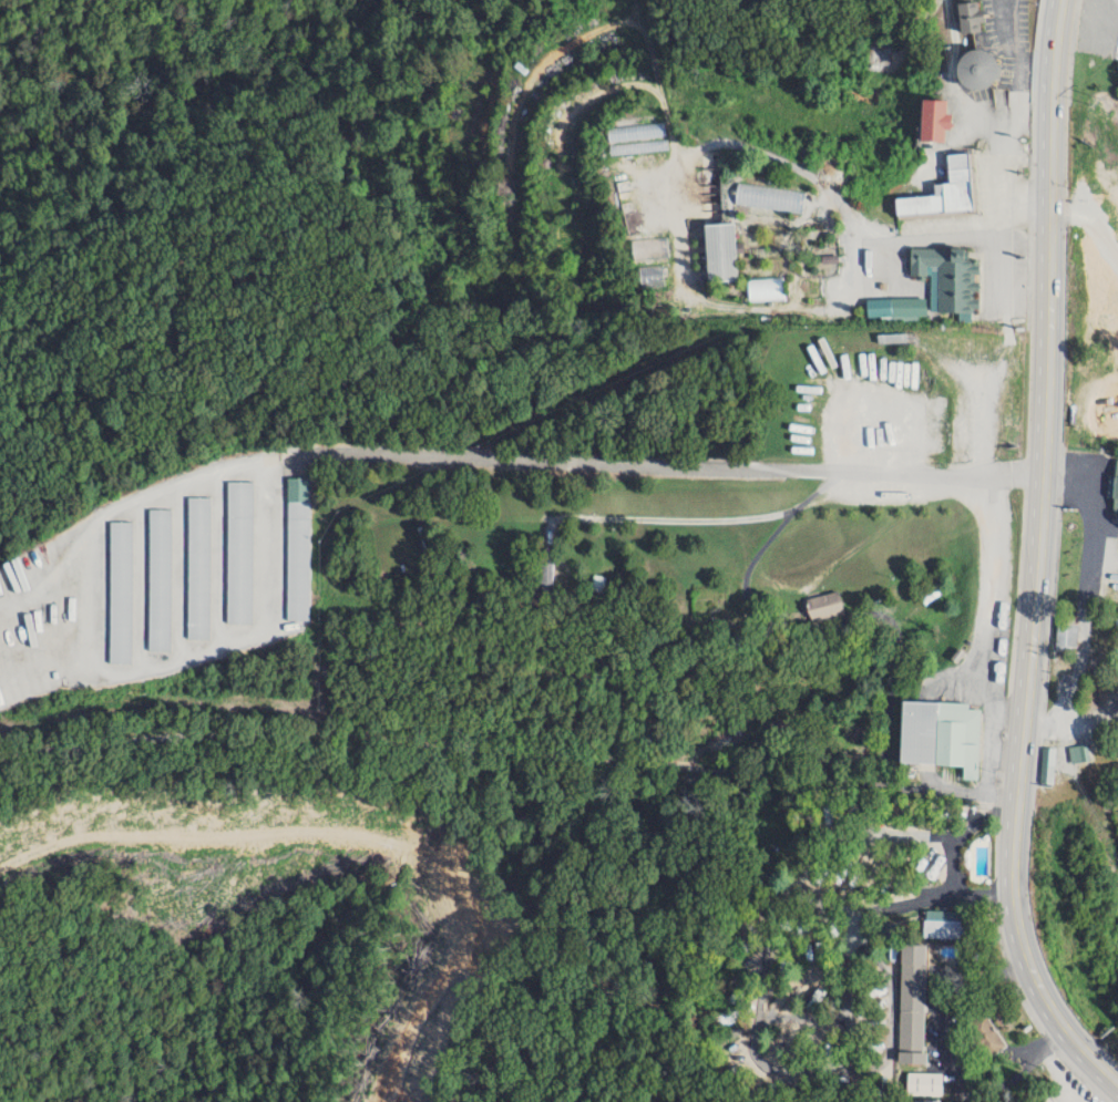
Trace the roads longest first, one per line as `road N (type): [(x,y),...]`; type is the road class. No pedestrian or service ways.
road 1 (primary): [(1059,0),(1043,477),(1012,890),(1036,987),(1117,1085)]
road 2 (residential): [(1019,794),(912,791),(318,732),(150,737),(0,754)]

